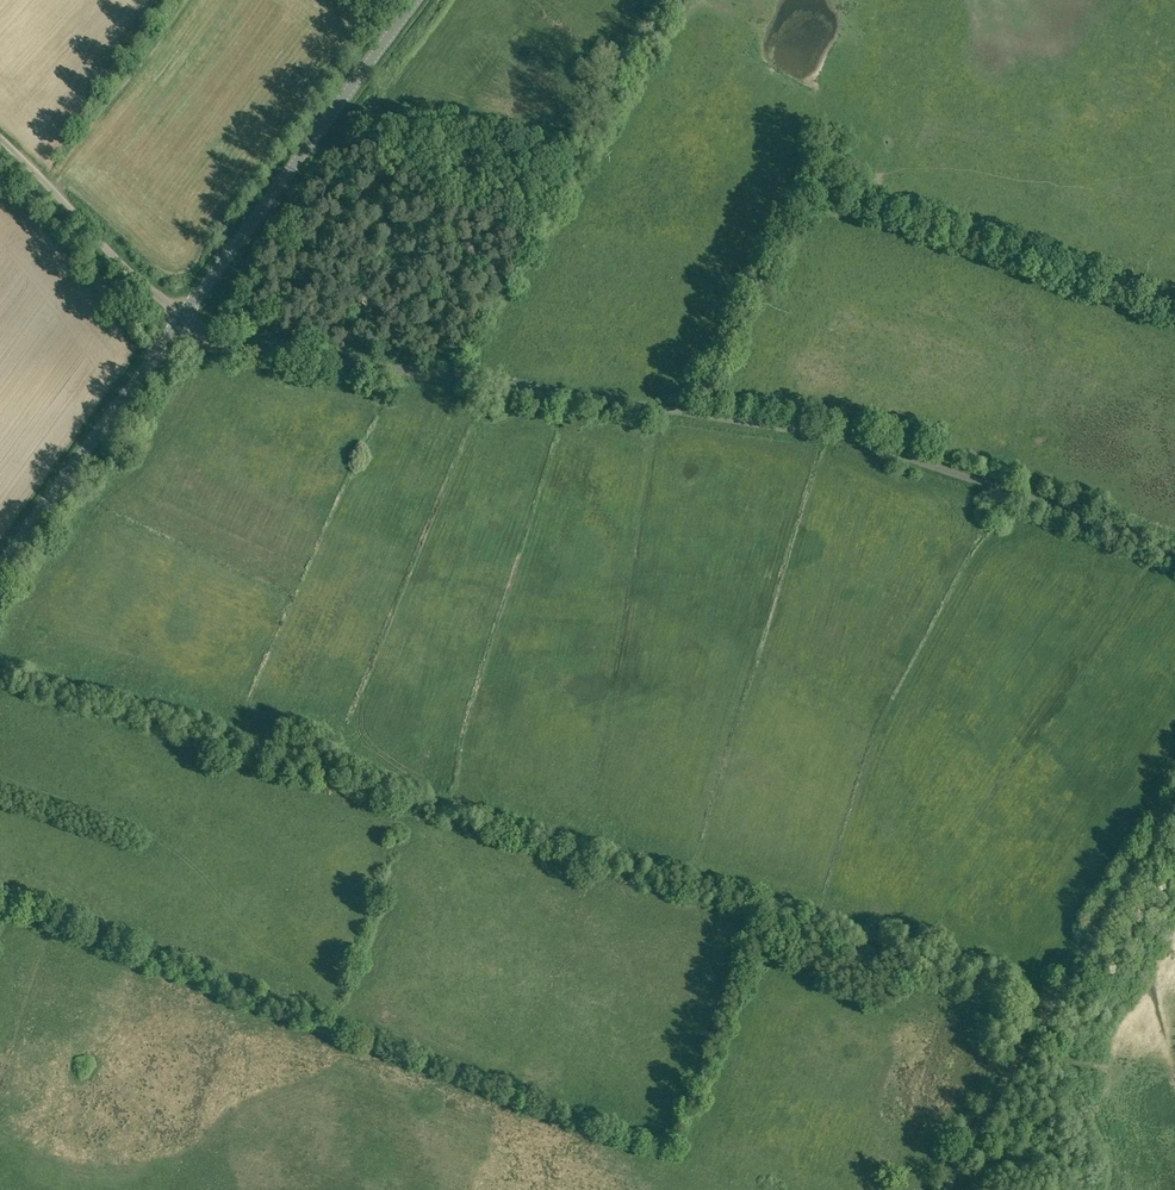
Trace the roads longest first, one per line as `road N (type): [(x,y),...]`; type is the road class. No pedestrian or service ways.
road 1 (residential): [(1174,543),(700,416),(264,354),(183,315)]
road 2 (residential): [(1174,807),(973,1130),(955,1189)]
road 3 (secondary): [(183,315),(414,0)]
road 4 (secondary): [(0,564),(183,315)]
road 5 (residential): [(183,315),(0,145)]

